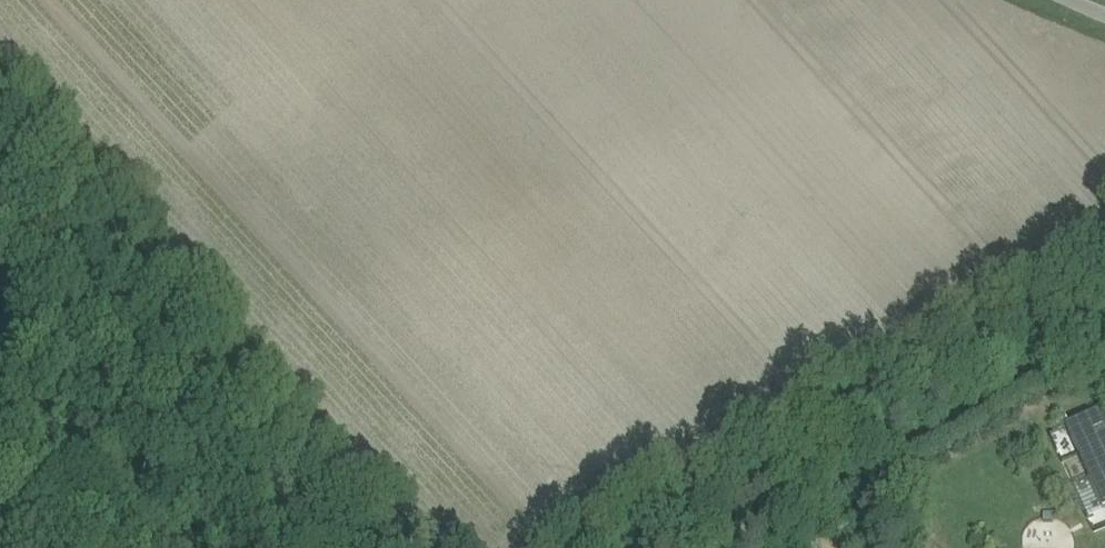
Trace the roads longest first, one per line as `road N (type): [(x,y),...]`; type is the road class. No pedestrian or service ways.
road 1 (track): [(733,547),(1104,330)]
road 2 (track): [(49,547),(24,493),(23,433),(75,295),(50,232),(0,202)]

